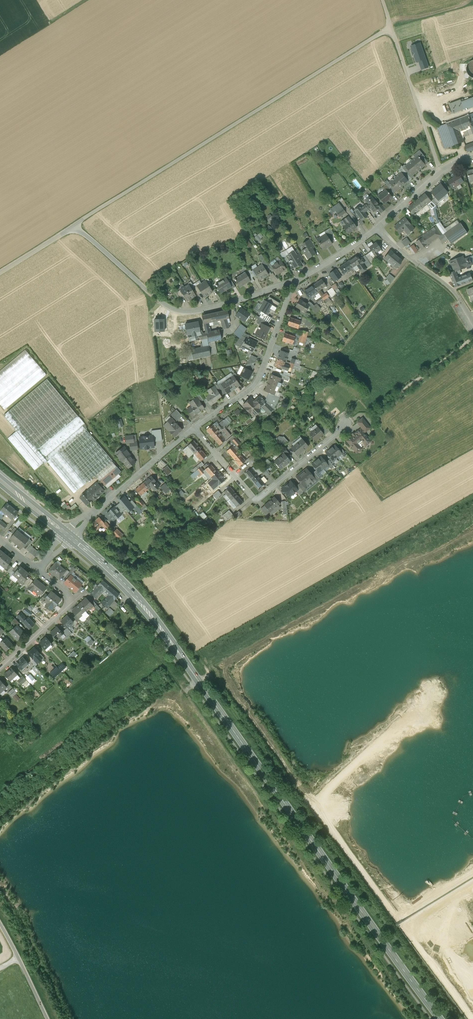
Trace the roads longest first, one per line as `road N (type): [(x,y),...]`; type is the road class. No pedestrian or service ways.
road 1 (secondary): [(68,536),(153,618),(440,1018)]
road 2 (unclassified): [(74,225),(391,27)]
road 3 (residential): [(349,424),(255,501),(194,428)]
road 4 (residential): [(194,428),(253,386),(293,281)]
road 5 (residential): [(68,536),(194,428)]
road 6 (residential): [(142,286),(170,308),(191,311),(293,281)]
road 7 (unclassified): [(440,171),(391,27)]
road 8 (track): [(472,339),(349,424)]
road 9 (unclassified): [(377,228),(454,292),(472,323)]

